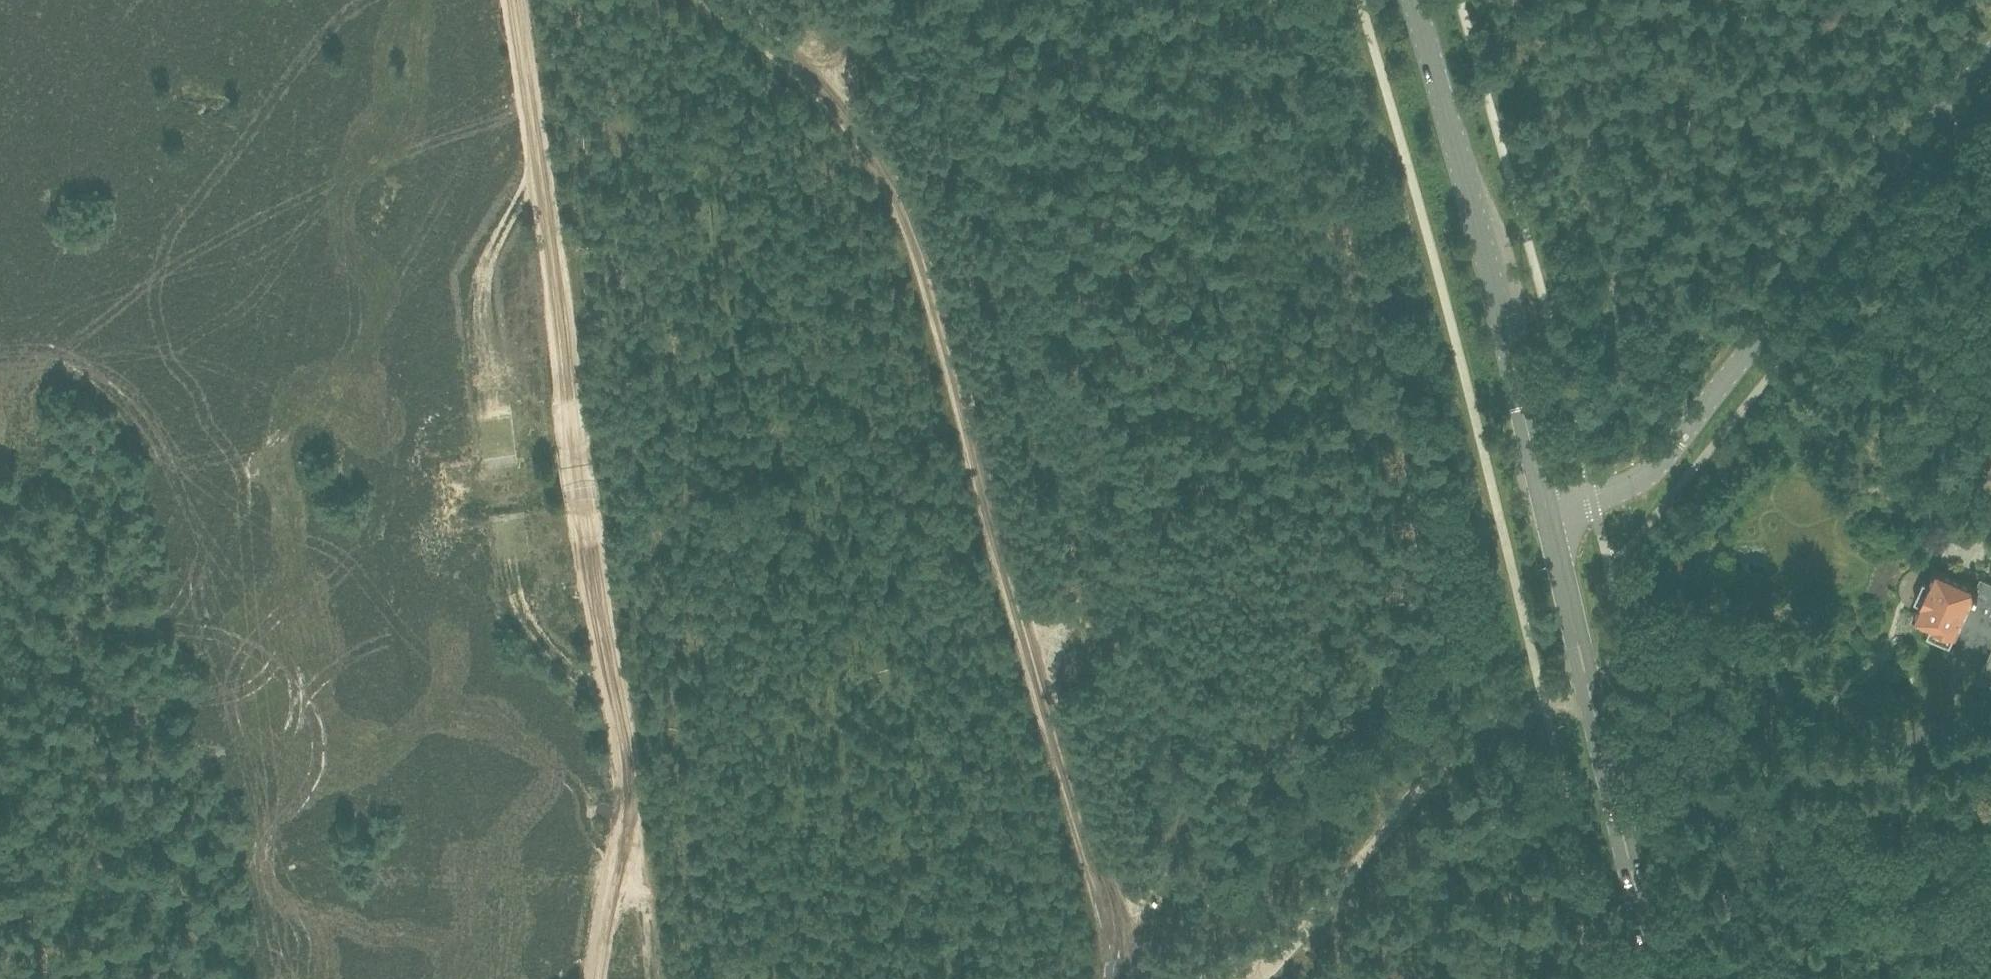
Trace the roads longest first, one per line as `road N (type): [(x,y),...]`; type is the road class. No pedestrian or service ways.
road 1 (tertiary): [(1548,507),(1652,468),(1990,53)]
road 2 (secondary): [(1548,507),(1413,0)]
road 3 (secondary): [(1656,978),(1548,507)]

